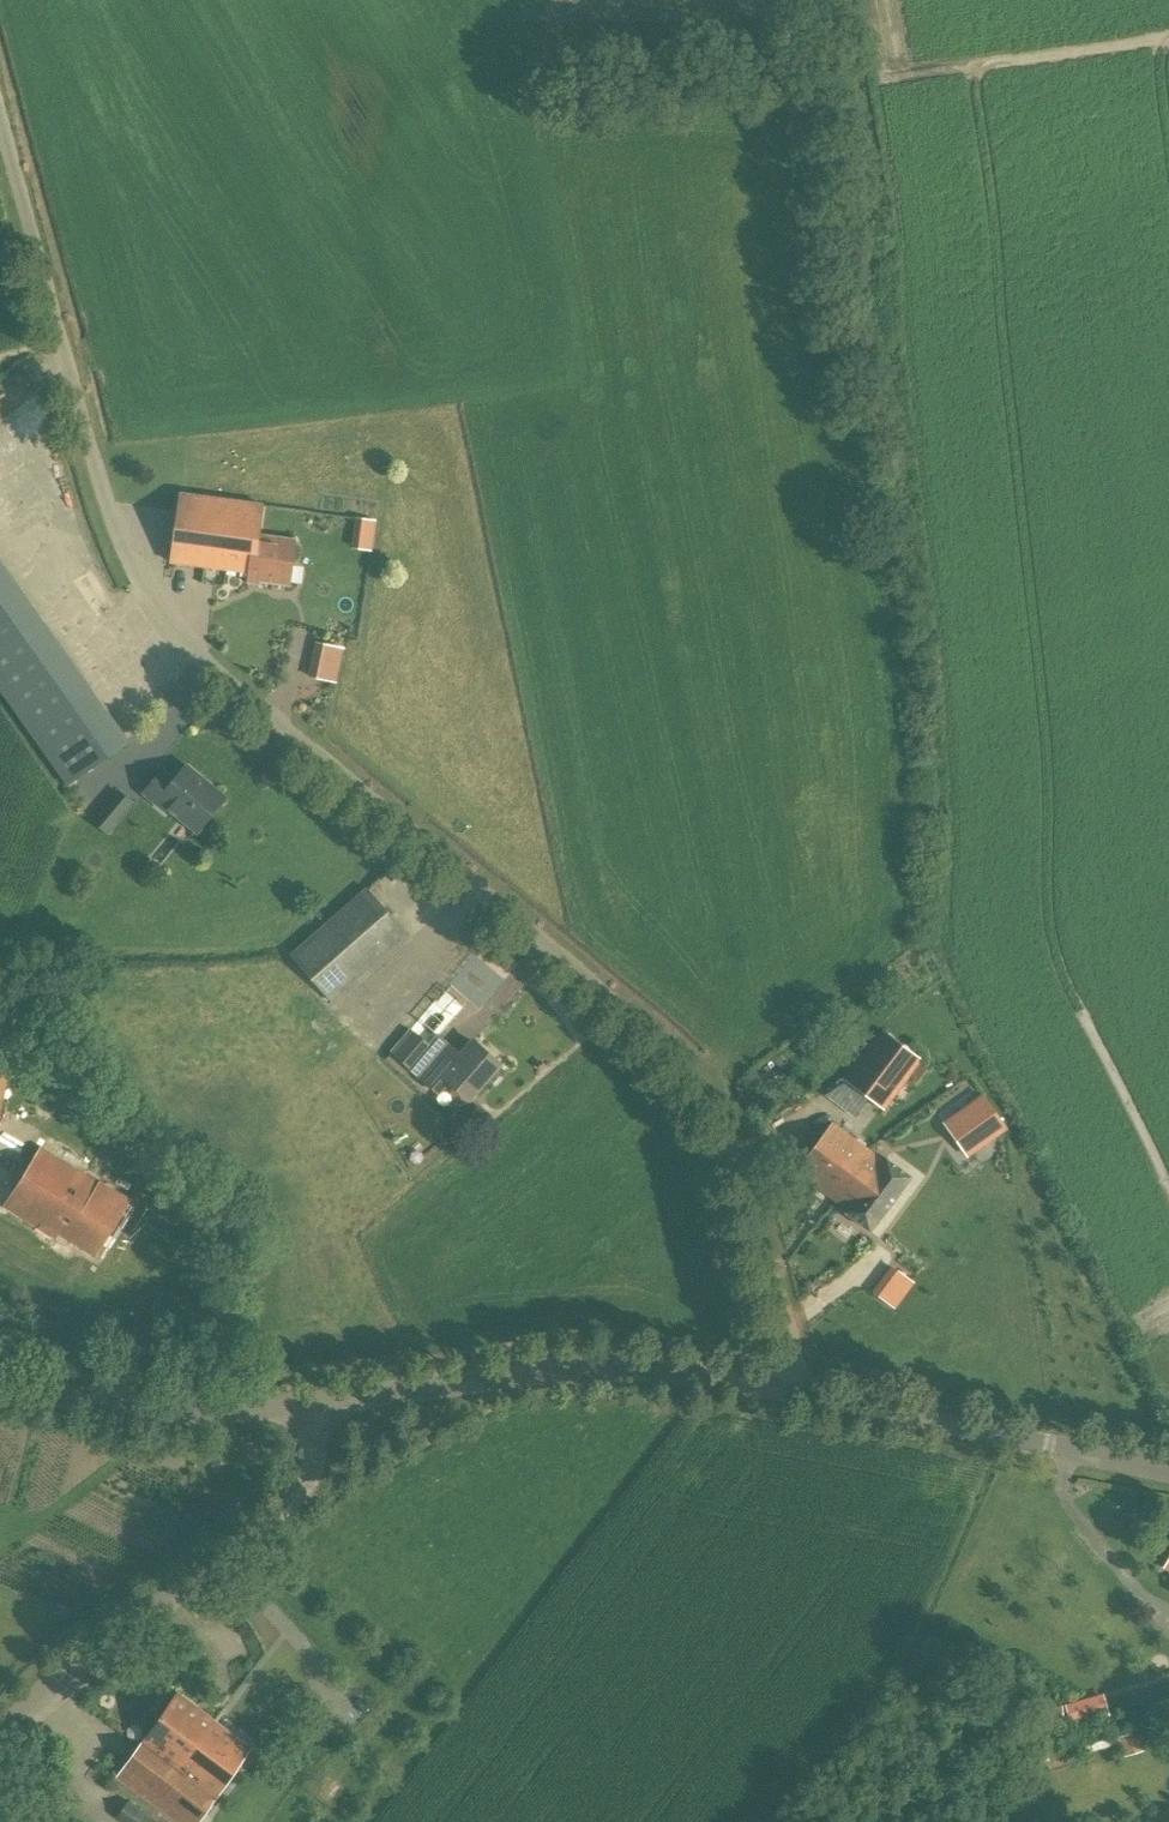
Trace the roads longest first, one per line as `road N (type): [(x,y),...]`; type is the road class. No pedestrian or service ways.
road 1 (unclassified): [(785,1390),(793,1348),(749,1184),(674,1062),(611,999),(280,738),(169,634),(139,591),(104,501),(0,127)]
road 2 (unclassified): [(0,1731),(72,1663),(297,1500),(313,1469),(314,1401)]
road 3 (tertiary): [(314,1401),(604,1371),(785,1390)]
road 4 (tertiary): [(0,1382),(137,1412),(314,1401)]
road 5 (tertiary): [(1168,1469),(915,1414)]
road 6 (tertiary): [(785,1390),(915,1414)]

